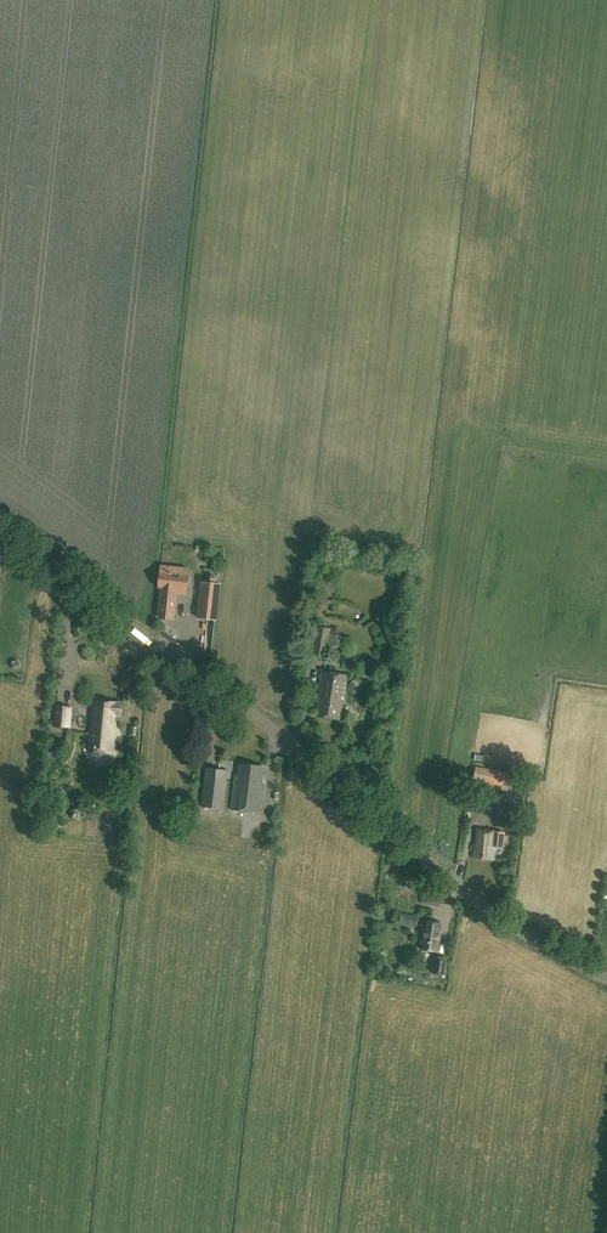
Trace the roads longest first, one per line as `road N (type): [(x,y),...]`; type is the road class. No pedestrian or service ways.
road 1 (unclassified): [(606,978),(478,902),(288,742),(0,531)]

